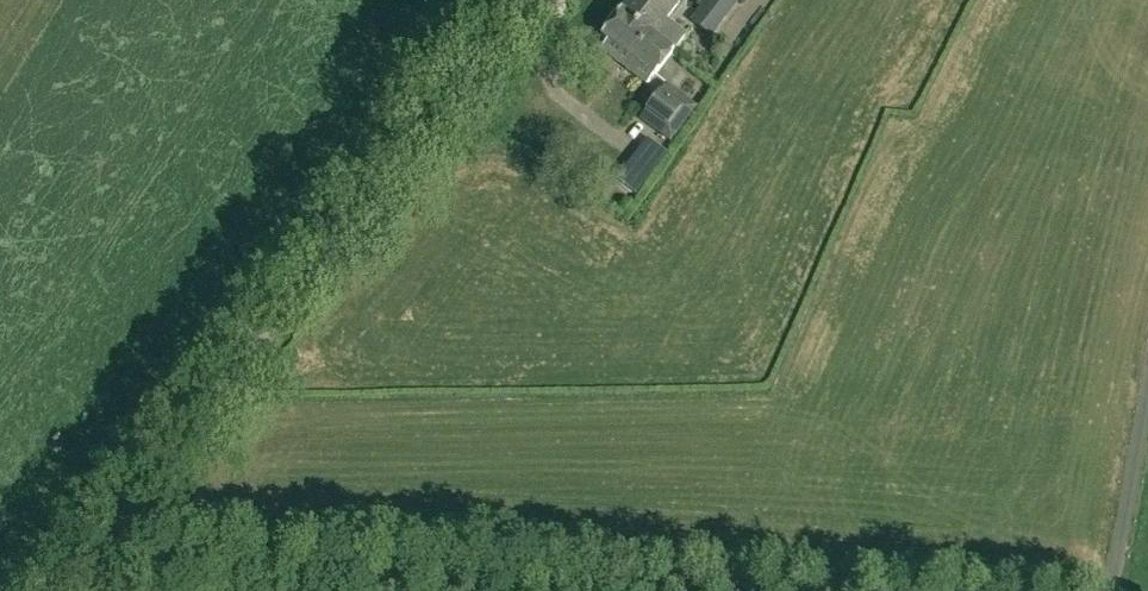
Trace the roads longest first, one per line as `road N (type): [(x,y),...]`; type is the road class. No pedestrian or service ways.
road 1 (unclassified): [(94,566),(521,0)]
road 2 (unclassified): [(656,590),(94,566)]

